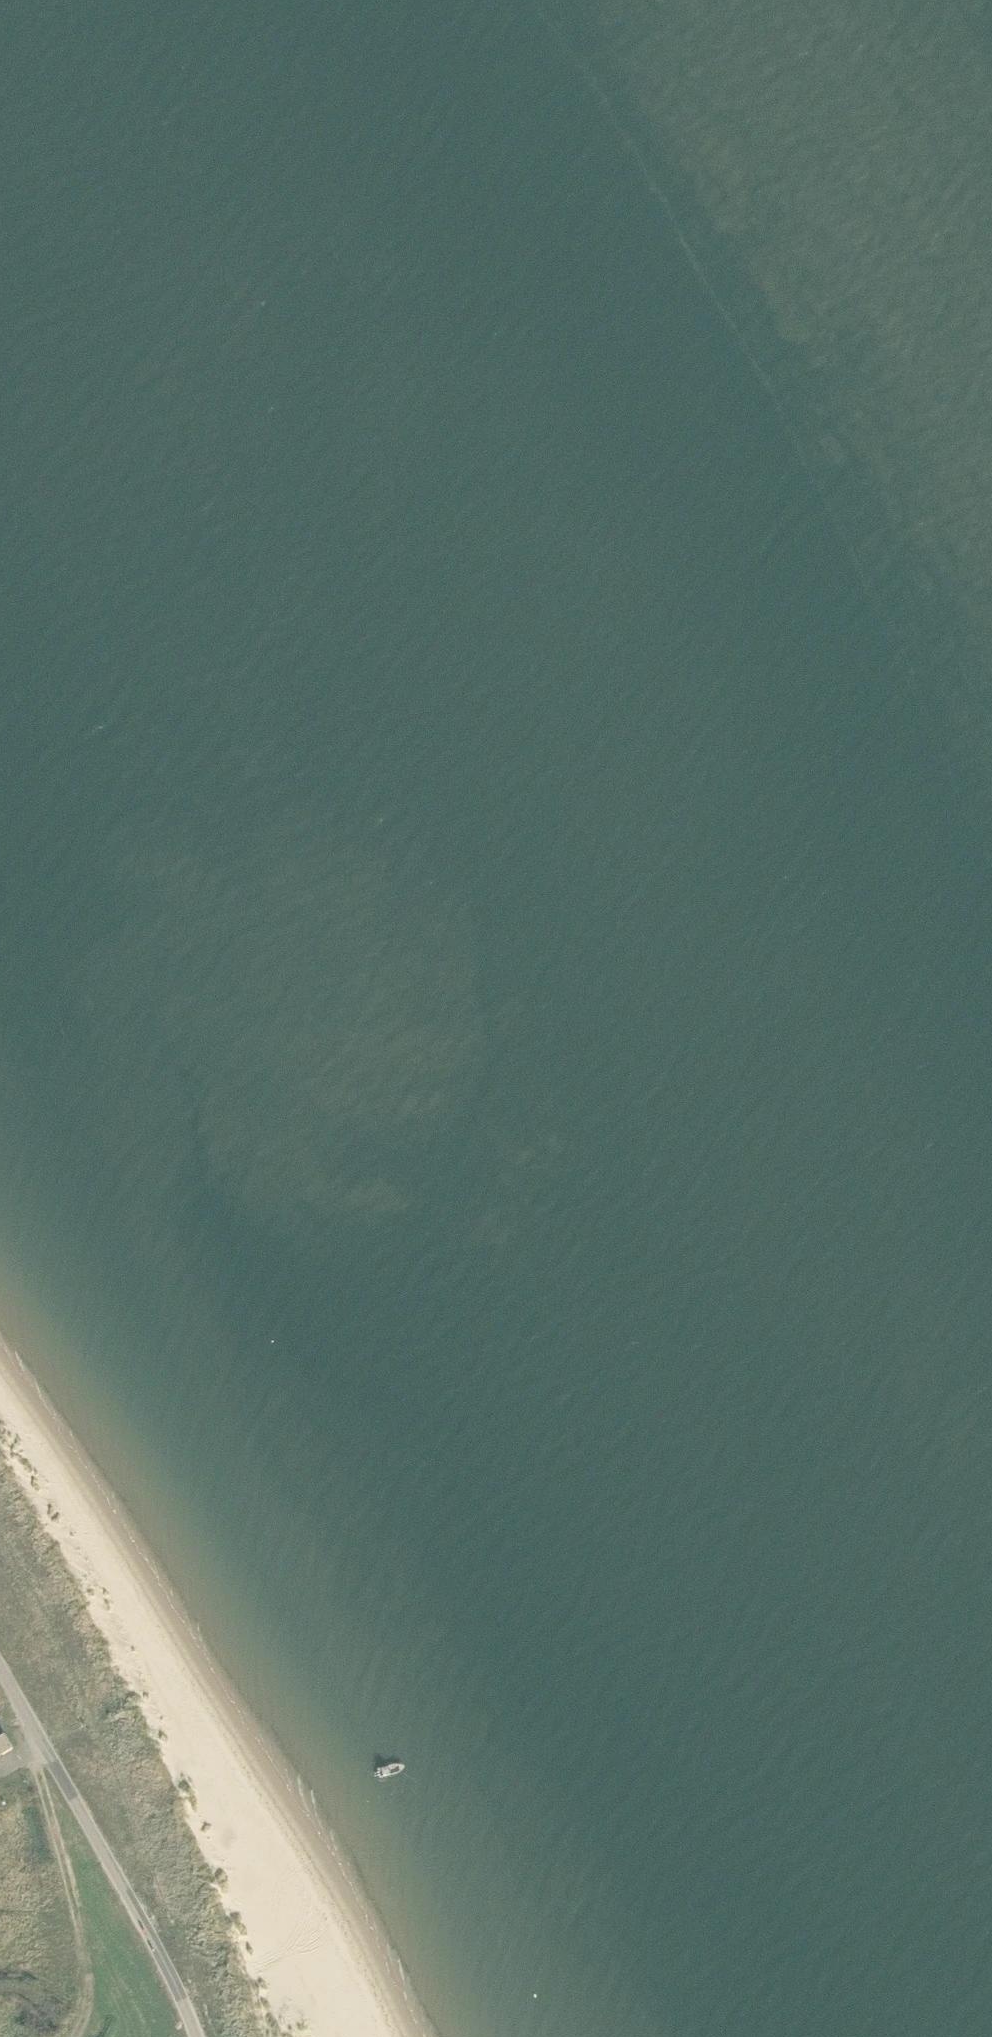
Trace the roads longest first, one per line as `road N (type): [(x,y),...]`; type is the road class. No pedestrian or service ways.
road 1 (unclassified): [(197,2036),(175,1983),(0,1667)]

